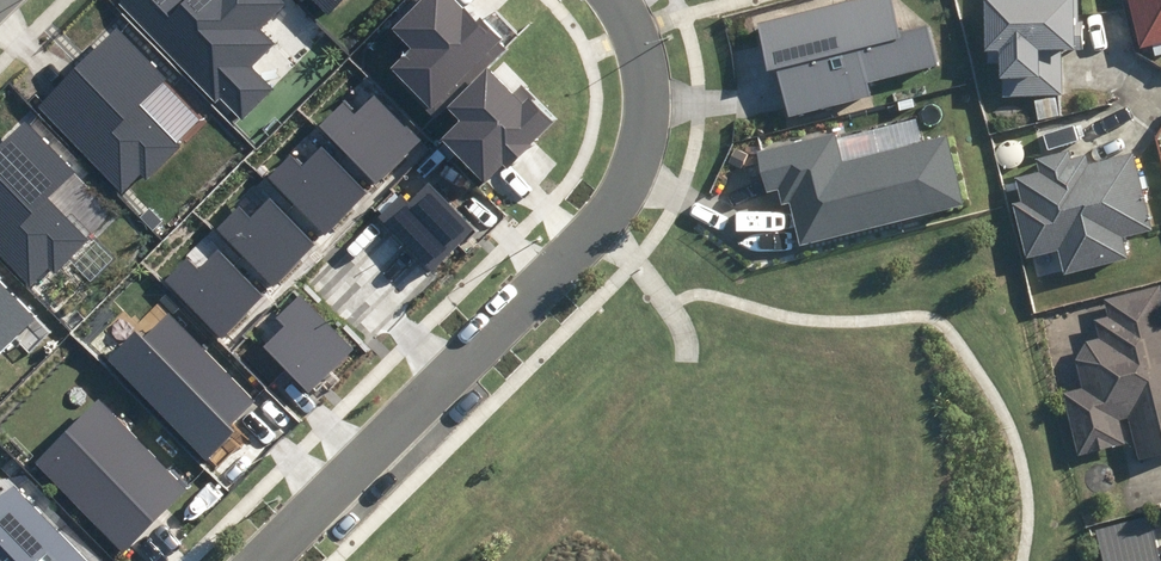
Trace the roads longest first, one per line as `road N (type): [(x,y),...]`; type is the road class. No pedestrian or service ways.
road 1 (residential): [(261,560),(598,228),(626,188),(652,105),(646,63),(617,0)]

